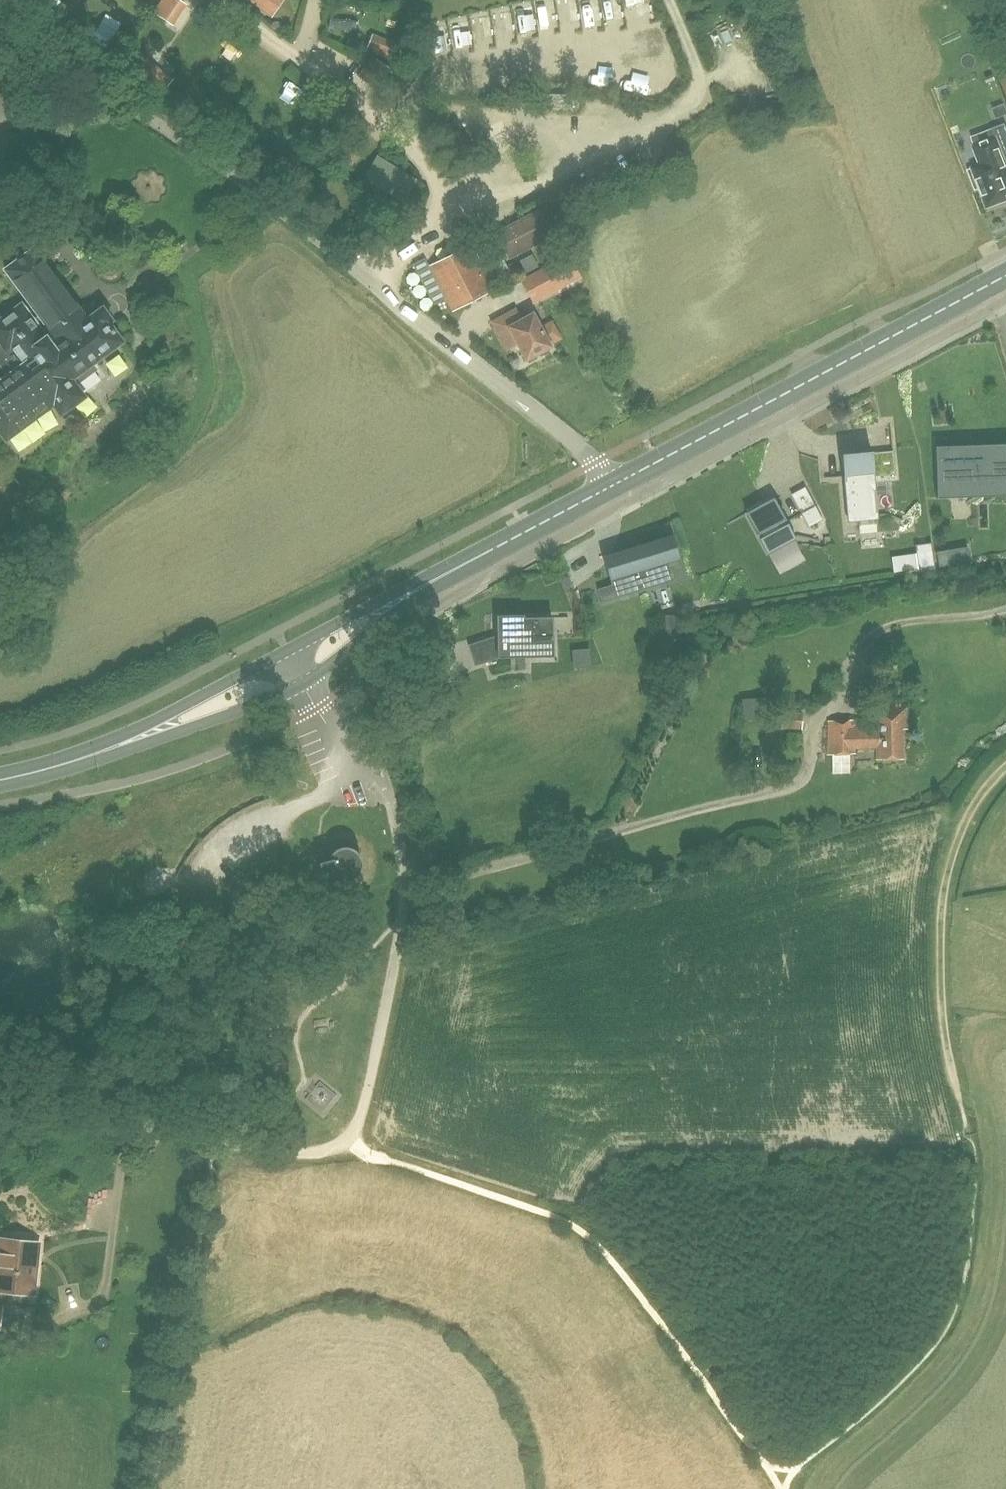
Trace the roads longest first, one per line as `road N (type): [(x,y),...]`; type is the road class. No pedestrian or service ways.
road 1 (unclassified): [(616,482),(263,200),(0,34)]
road 2 (track): [(405,882),(455,878),(791,789),(804,779),(858,649),(885,629),(917,620),(1005,610)]
road 3 (primary): [(616,482),(997,281)]
road 4 (track): [(976,1161),(943,1000),(940,903),(966,810),(1005,765)]
road 5 (unclassified): [(301,682),(346,785),(383,784),(402,845),(404,915)]
road 6 (primary): [(41,771),(203,724),(301,682)]
road 7 (primary): [(284,651),(170,714),(41,771)]
road 8 (track): [(404,915),(368,1098),(352,1140)]
road 9 (primary): [(435,578),(616,482)]
road 10 (primary): [(301,682),(435,578)]
road 11 (primary): [(435,578),(284,651)]

